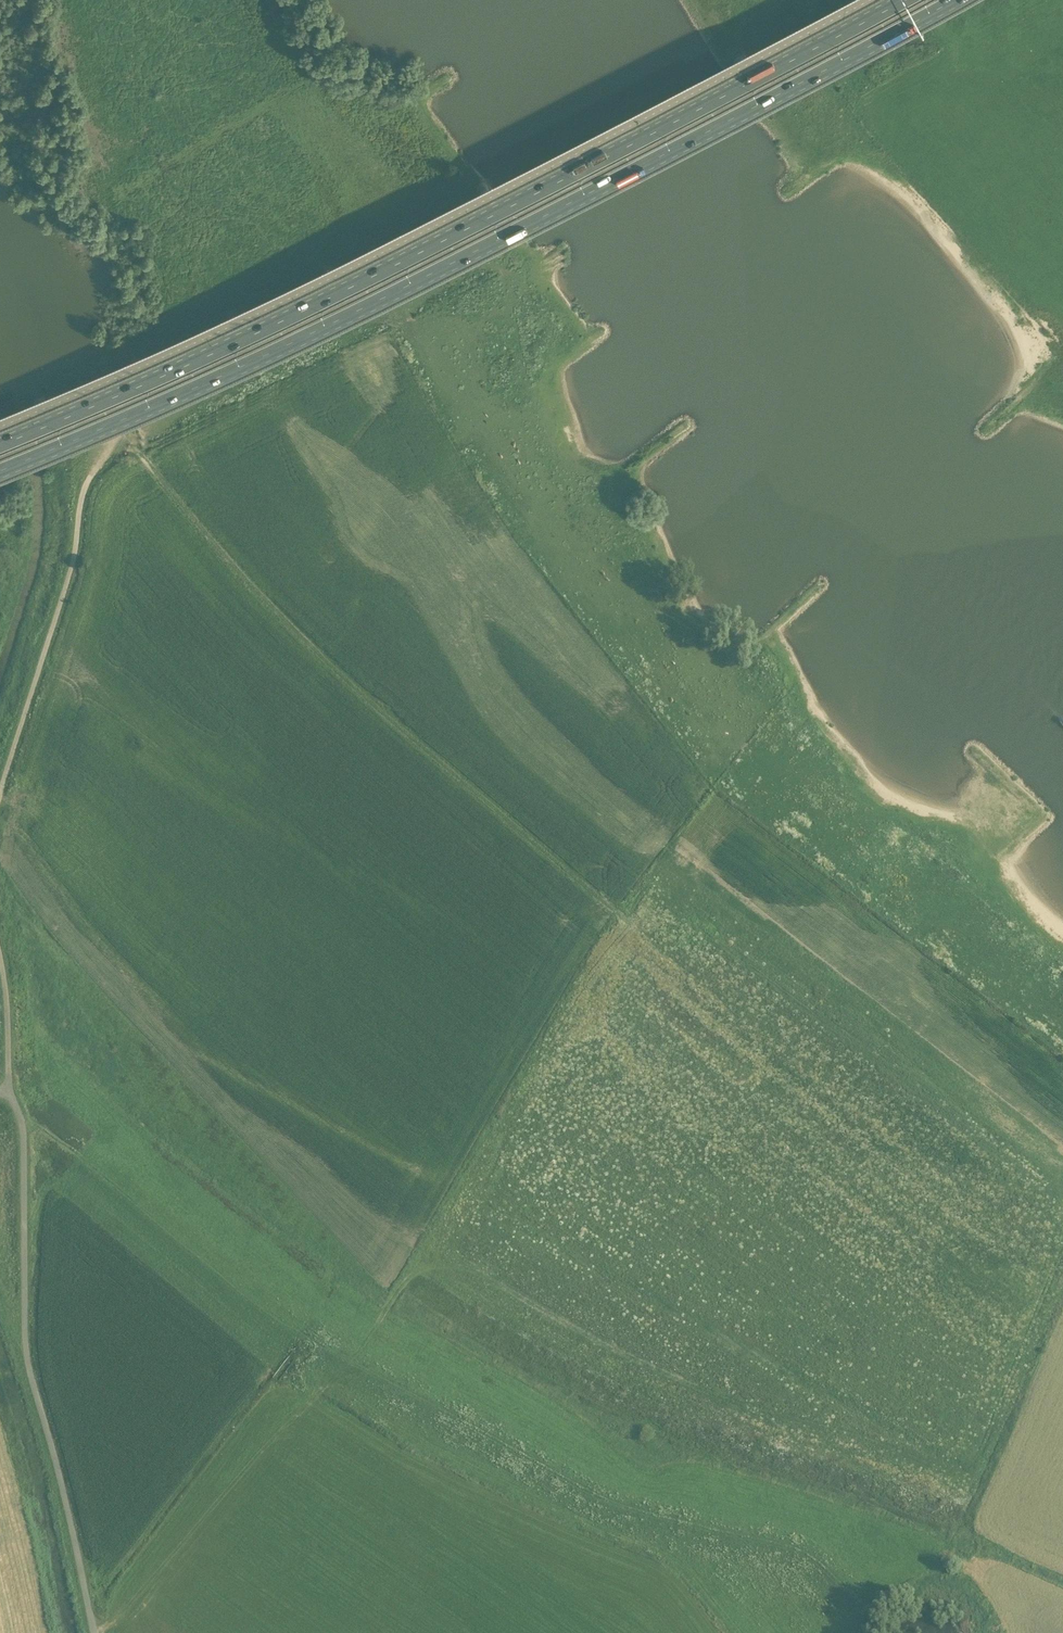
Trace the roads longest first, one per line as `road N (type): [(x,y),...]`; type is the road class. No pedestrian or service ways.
road 1 (trunk): [(0,468),(233,364),(939,0)]
road 2 (trunk): [(893,0),(473,217),(0,442)]
road 3 (track): [(622,918),(367,700),(241,573),(139,449),(109,450),(89,478)]
road 4 (unclassified): [(93,1632),(27,1358),(24,1128),(15,1103),(0,1094)]
road 5 (track): [(93,1632),(112,1623),(319,1393)]

